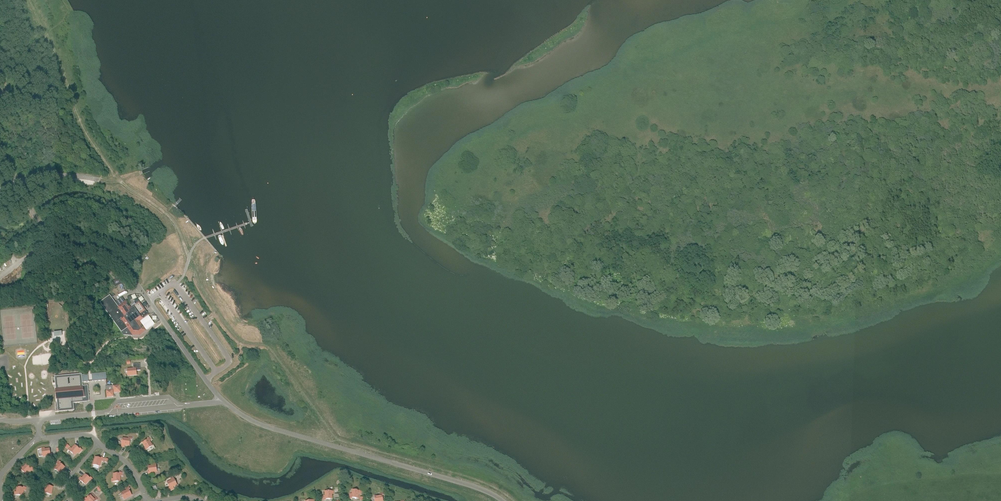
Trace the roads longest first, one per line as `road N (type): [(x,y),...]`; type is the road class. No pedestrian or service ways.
road 1 (unclassified): [(503,500),(237,412),(120,261),(43,228),(16,183)]

